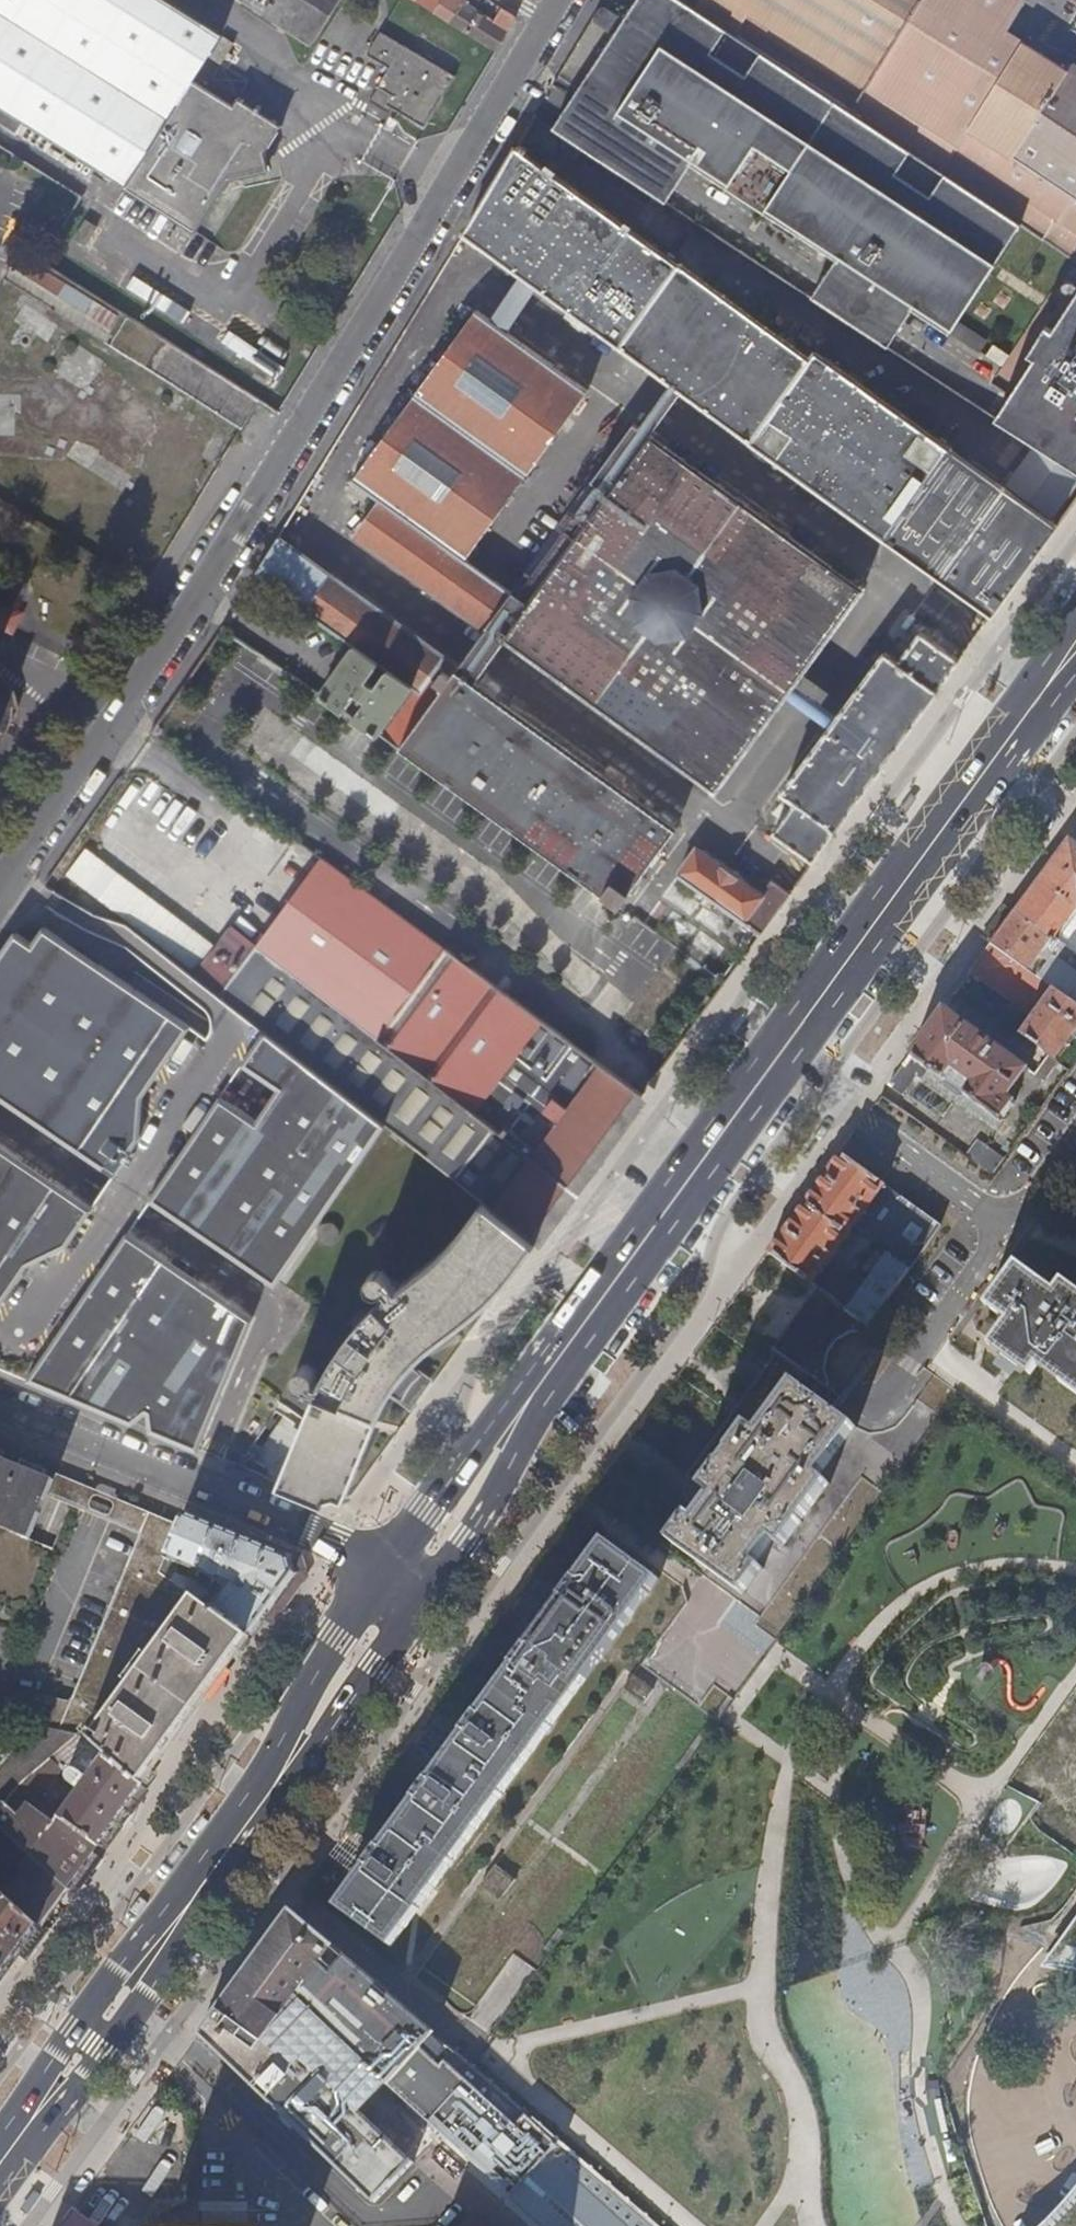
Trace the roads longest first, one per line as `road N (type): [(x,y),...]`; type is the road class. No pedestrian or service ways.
road 1 (primary): [(408,1584),(497,1449),(1075,647)]
road 2 (residential): [(0,881),(308,420),(562,0)]
road 3 (primary): [(0,2161),(408,1584)]
road 4 (residential): [(0,1410),(330,1541),(408,1584)]

